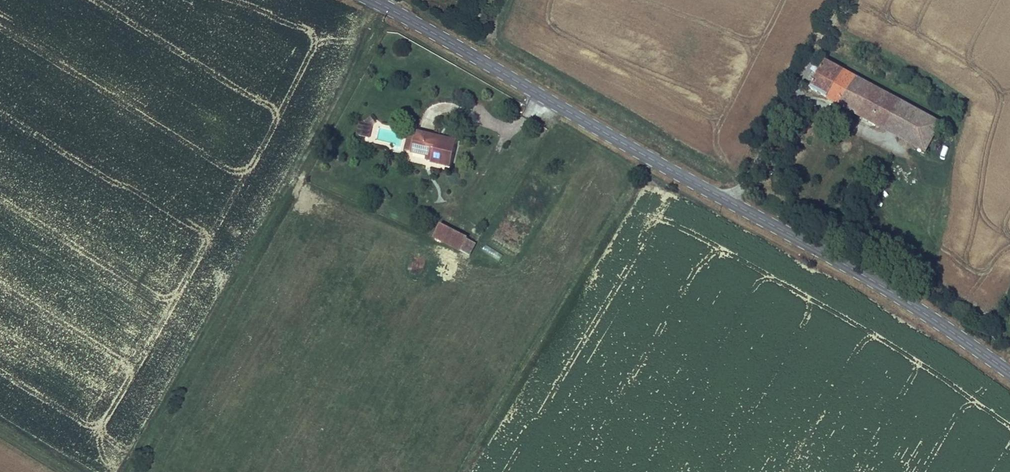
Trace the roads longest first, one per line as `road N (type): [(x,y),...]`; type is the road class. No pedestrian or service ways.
road 1 (tertiary): [(372,0),(868,278),(1009,373)]
road 2 (track): [(378,3),(338,99),(125,471)]

